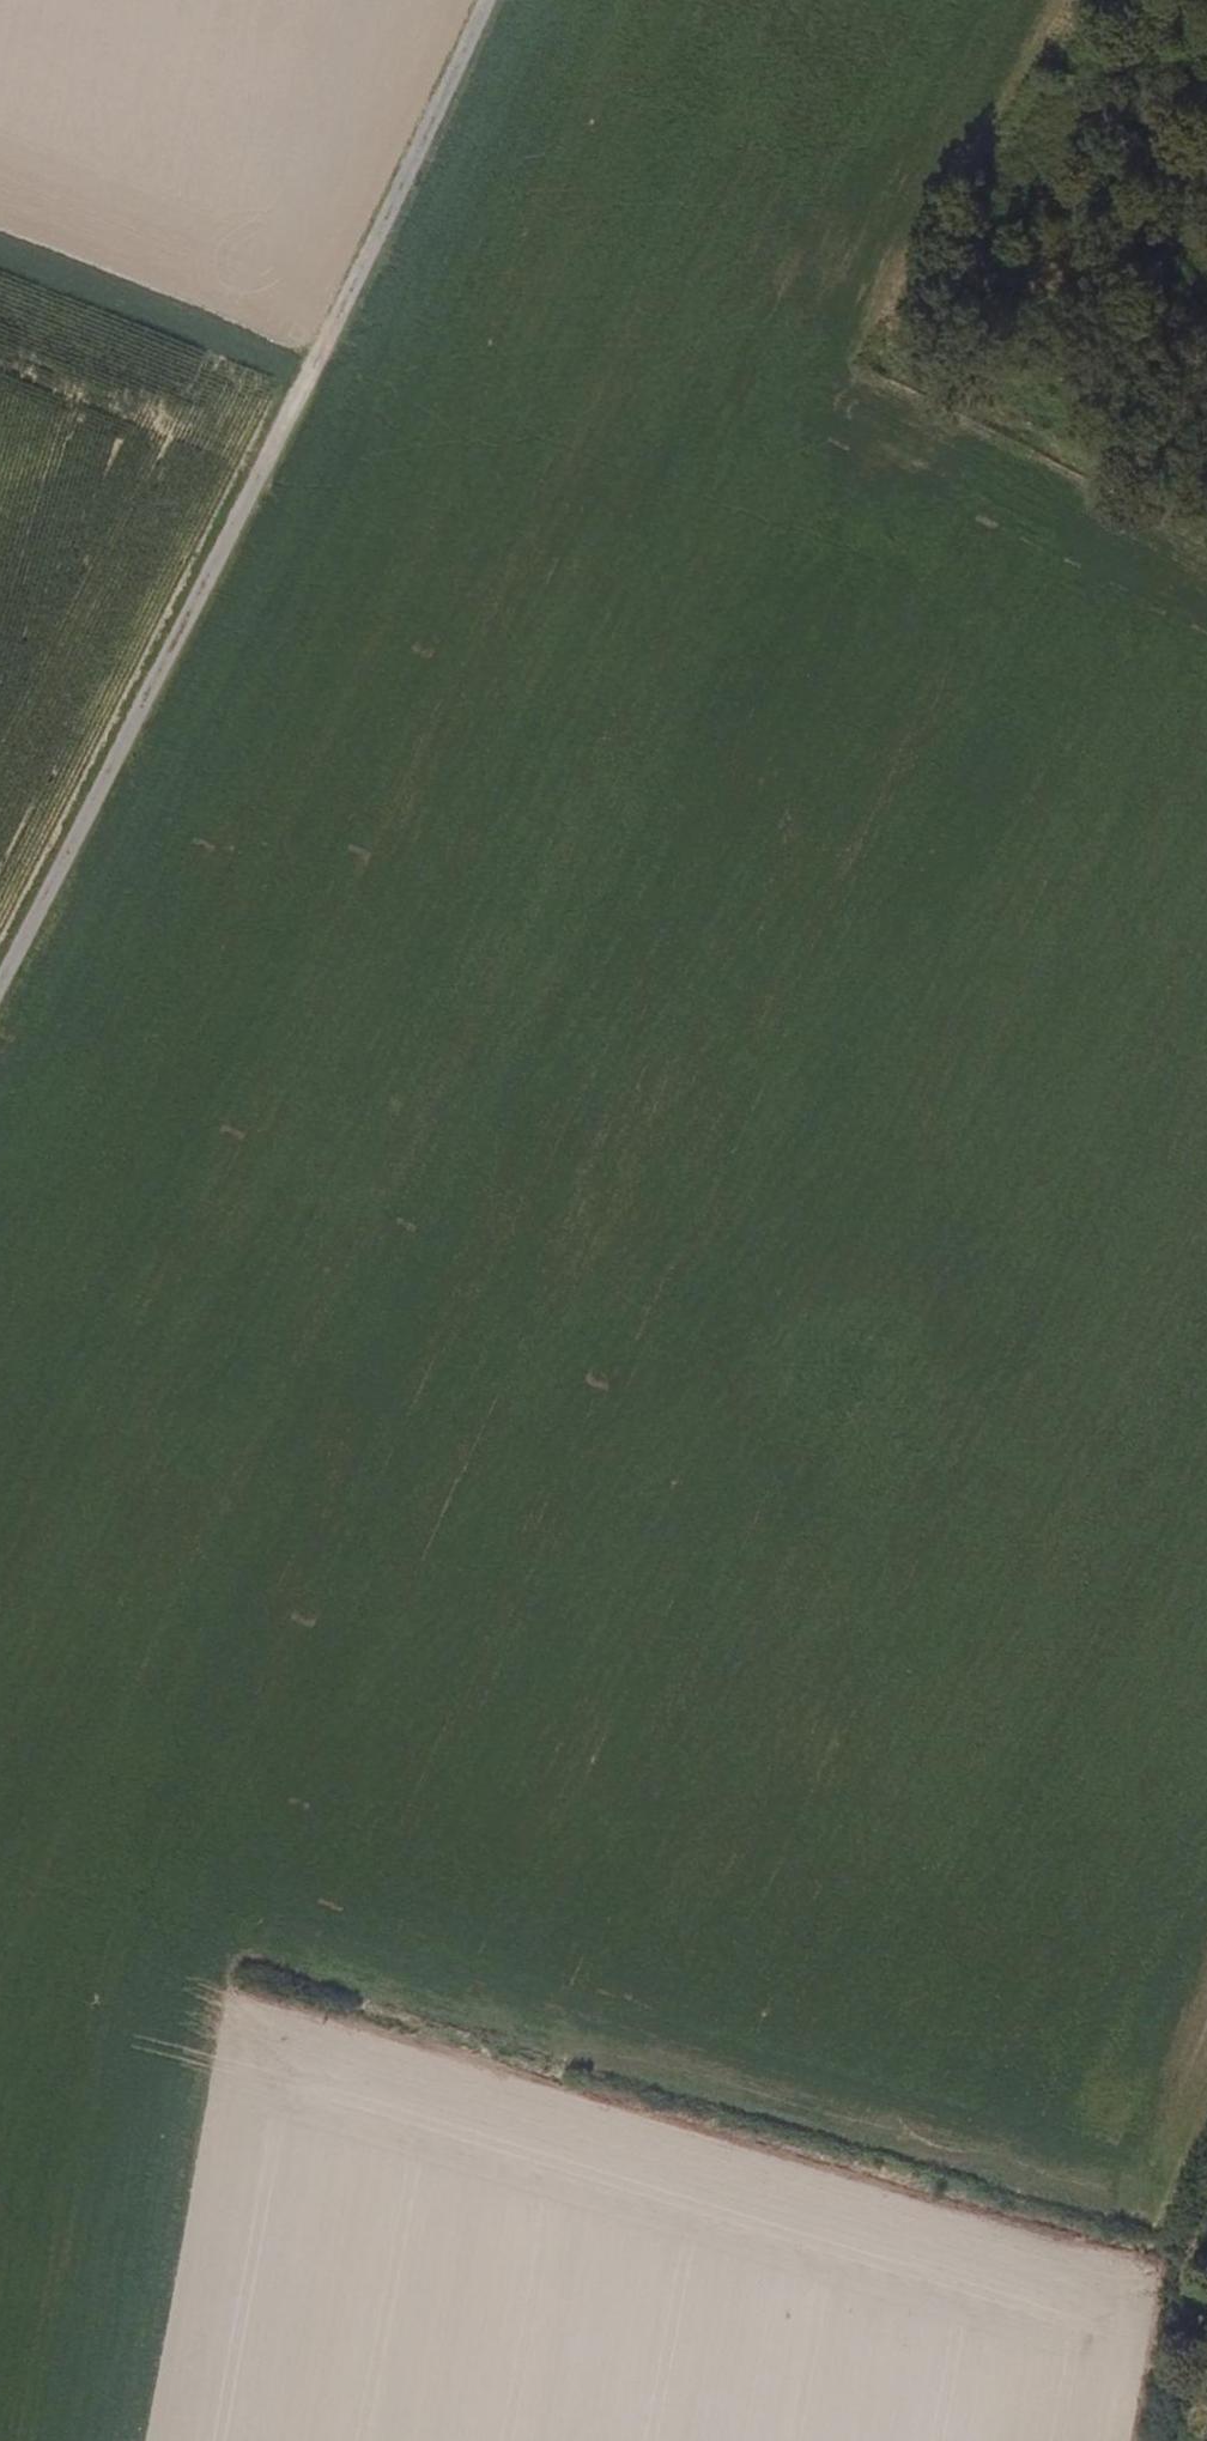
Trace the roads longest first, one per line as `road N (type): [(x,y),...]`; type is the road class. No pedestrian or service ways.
road 1 (track): [(489,0),(0,993)]

